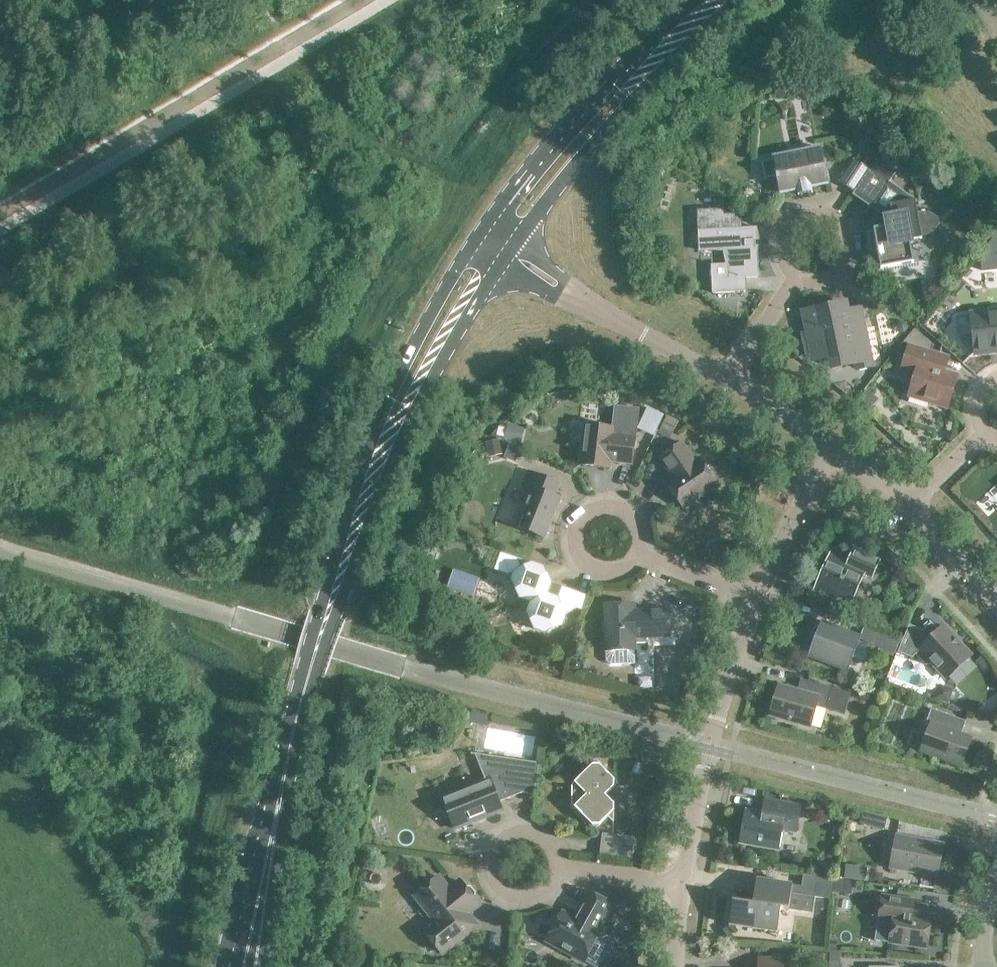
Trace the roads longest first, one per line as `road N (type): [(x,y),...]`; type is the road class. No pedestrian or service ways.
road 1 (secondary): [(342,563),(294,732),(253,940)]
road 2 (secondary): [(477,239),(376,429),(342,563)]
road 3 (secondary): [(508,258),(560,187),(748,0)]
road 4 (secondary): [(342,563),(452,346),(508,258)]
road 5 (secondary): [(703,0),(634,62),(477,239)]
road 6 (residential): [(682,889),(710,753),(757,600)]
road 7 (residential): [(726,381),(508,258)]
road 8 (residential): [(641,552),(644,530),(633,510),(612,500),(581,513),(573,536),(589,566),(612,572),(634,562)]
road 9 (residential): [(565,873),(557,894),(525,906),(505,896),(494,876),(499,853),(516,837),(551,842),(564,861)]
road 10 (residential): [(795,275),(815,281),(834,273),(844,245),(834,228),(816,220),(797,225),(783,249),(789,268)]
road 11 (residential): [(757,600),(831,452)]
road 12 (residential): [(996,614),(914,511)]
road 13 (residential): [(831,452),(726,381)]
road 14 (residential): [(726,381),(795,275)]
road 15 (residential): [(757,600),(641,552)]

